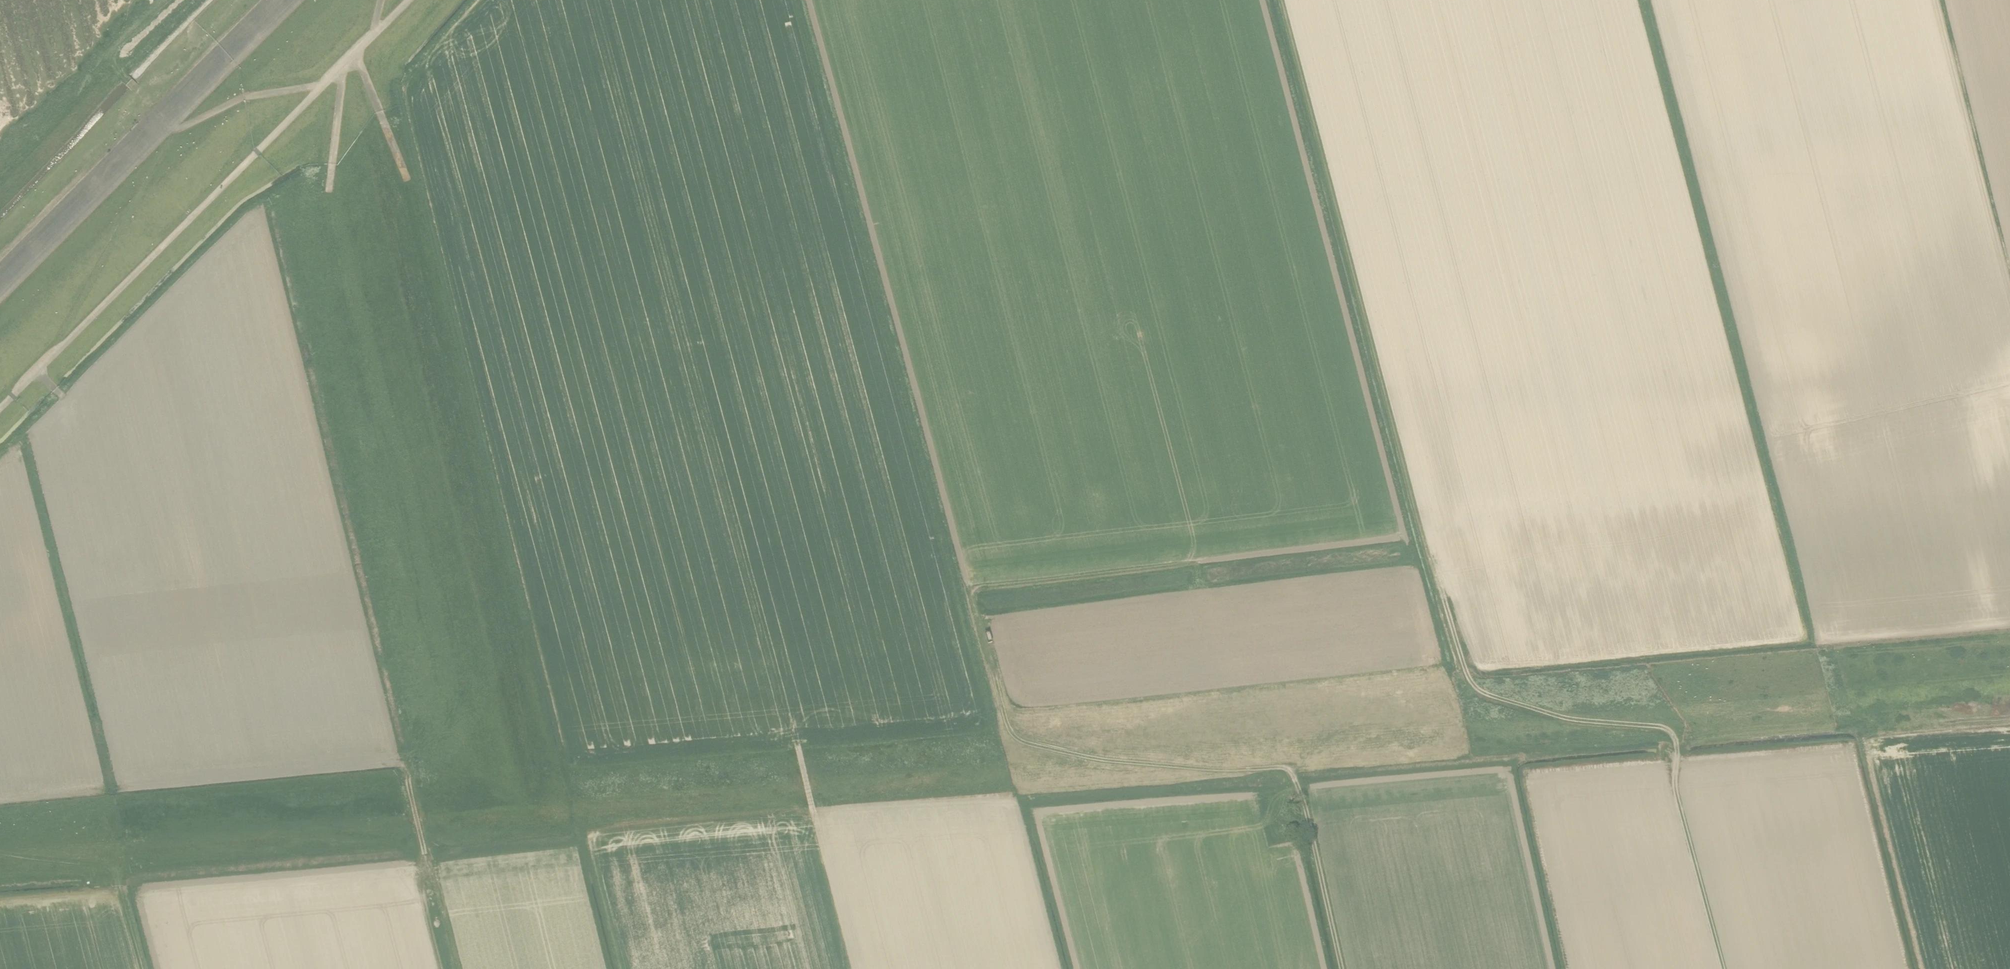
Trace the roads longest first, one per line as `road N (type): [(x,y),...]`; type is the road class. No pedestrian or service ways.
road 1 (track): [(39,368),(172,126)]

